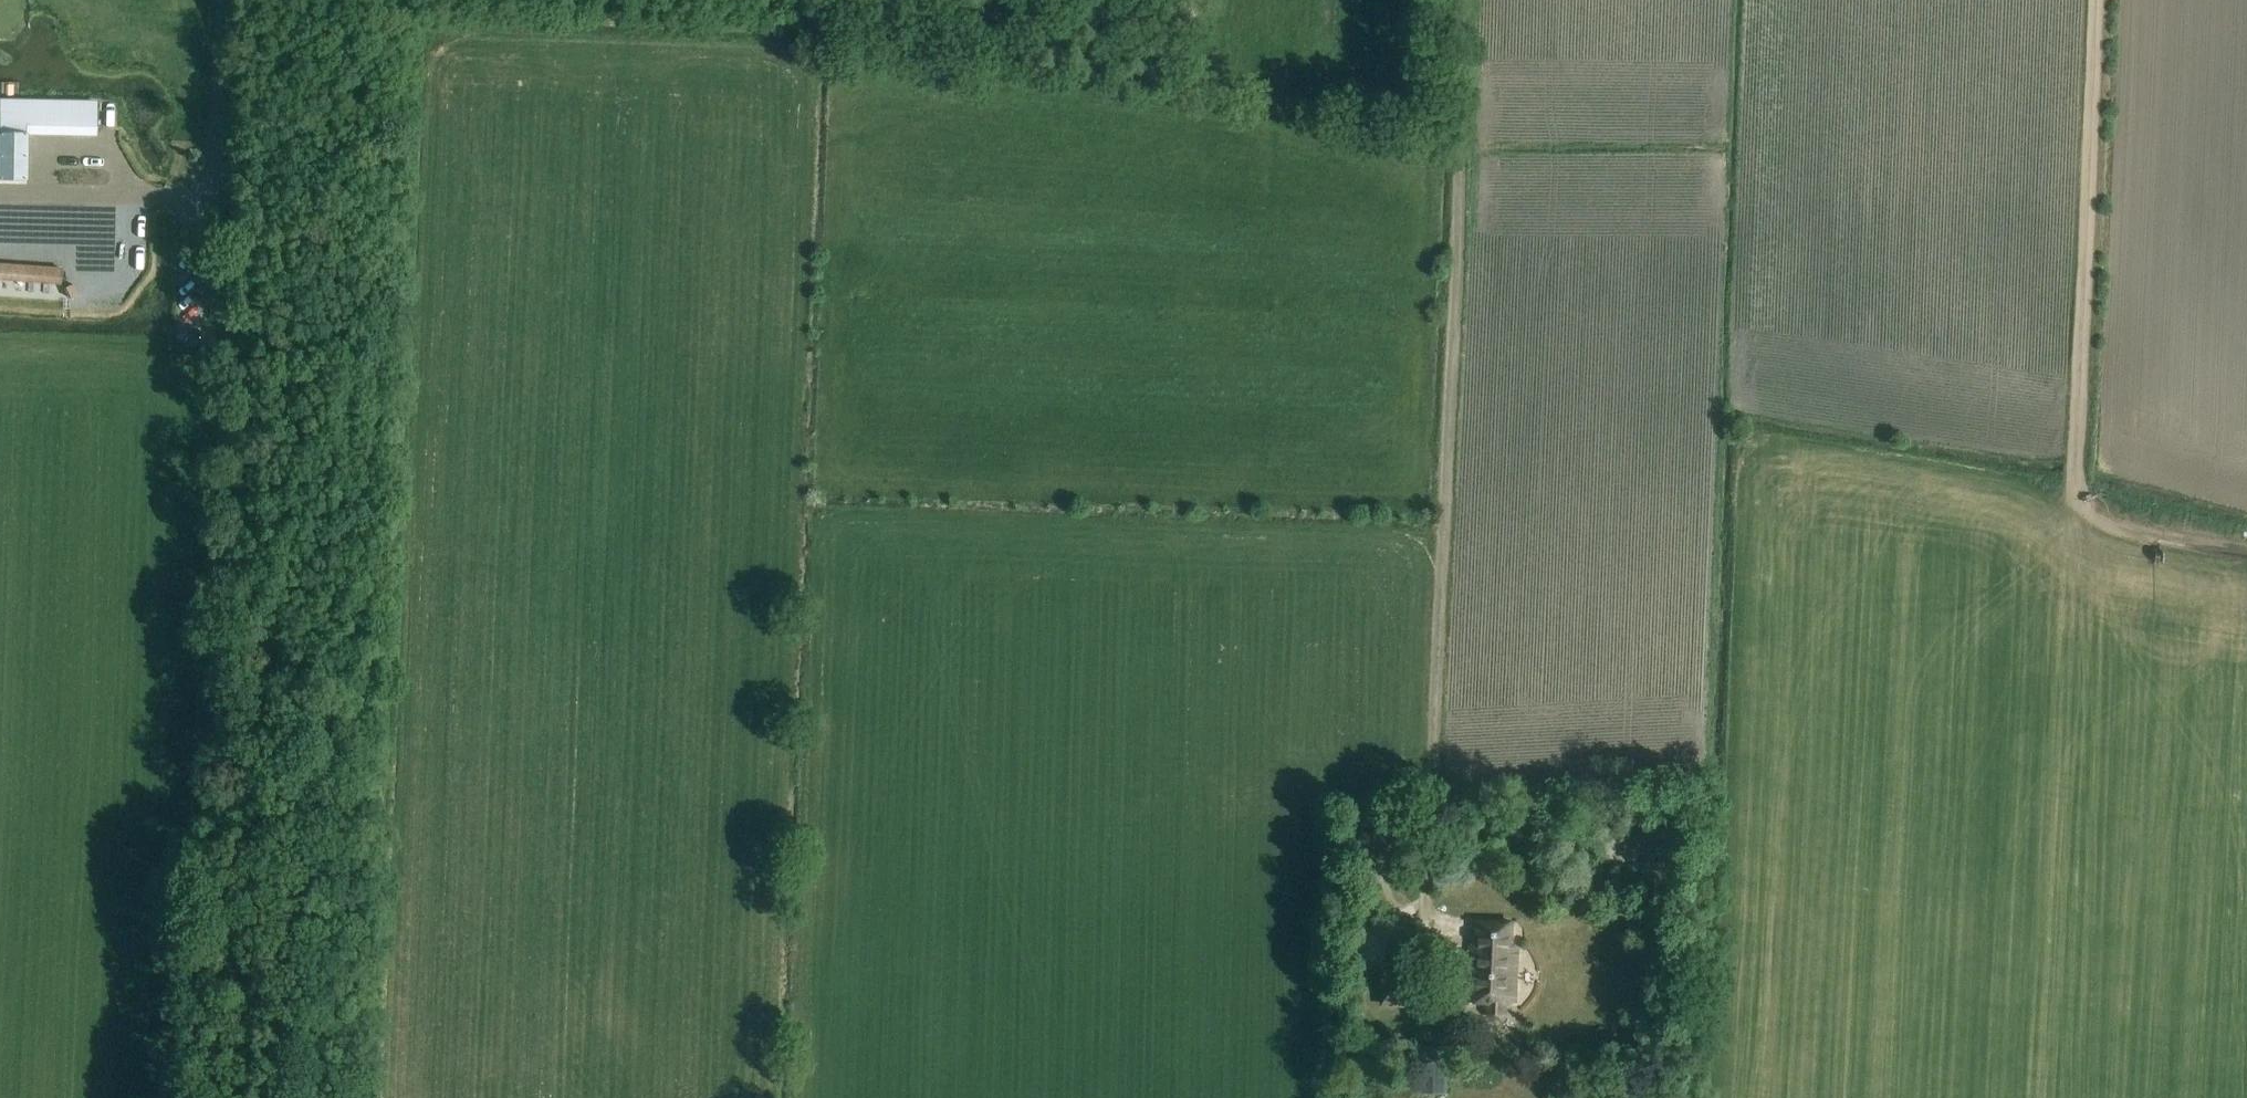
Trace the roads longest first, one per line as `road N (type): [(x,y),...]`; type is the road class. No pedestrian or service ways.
road 1 (track): [(1461,0),(1461,163),(1431,800)]

